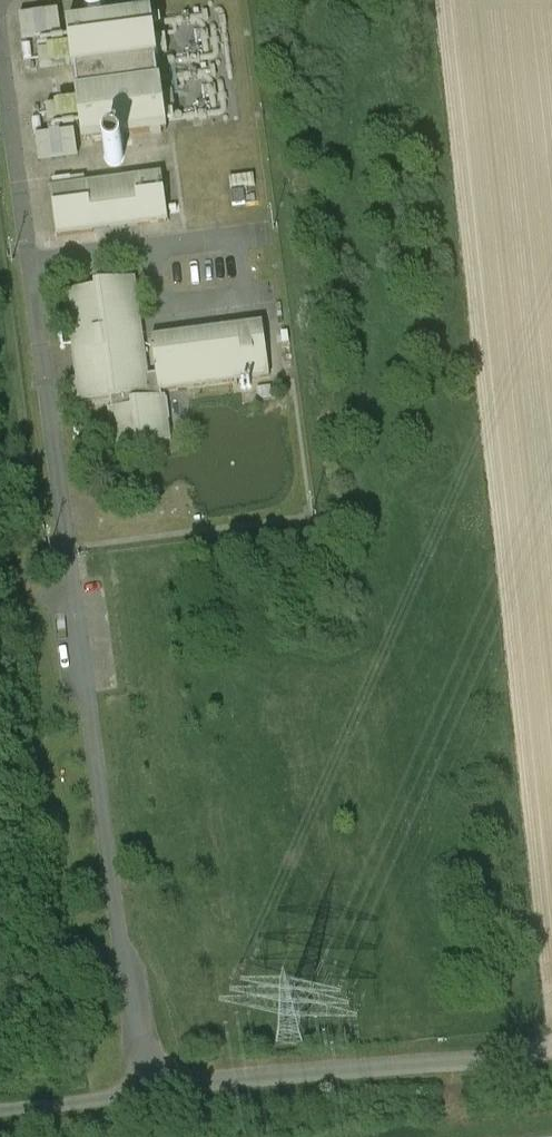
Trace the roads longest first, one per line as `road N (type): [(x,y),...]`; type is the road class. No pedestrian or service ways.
road 1 (track): [(551,1035),(505,1051),(0,1107)]
road 2 (unclassified): [(147,1085),(67,551)]

